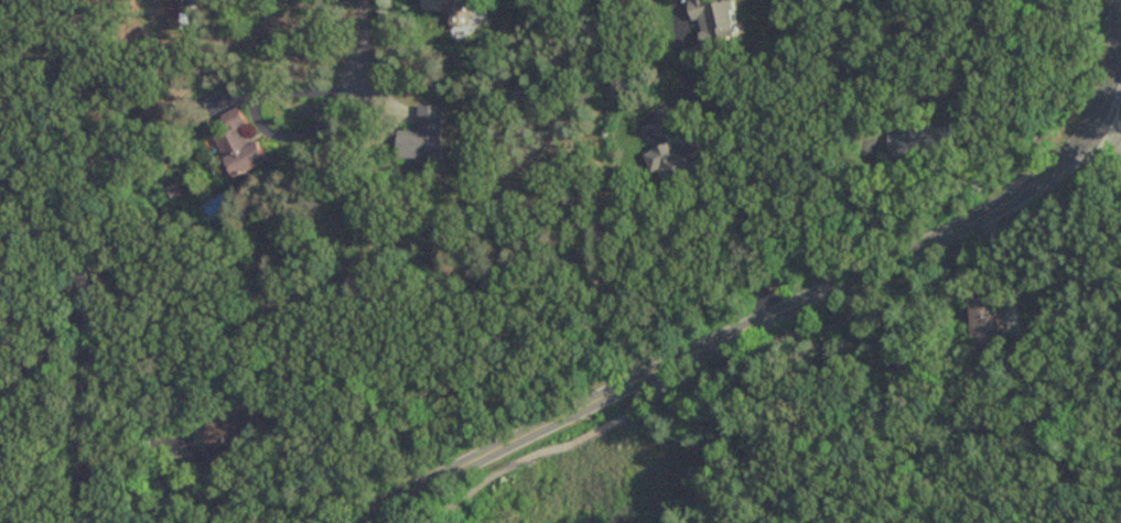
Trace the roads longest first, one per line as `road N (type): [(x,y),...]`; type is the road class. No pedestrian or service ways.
road 1 (residential): [(347,522),(991,213),(1036,183),(1099,113),(1113,76),(1116,0)]
road 2 (residential): [(92,522),(95,317),(84,268),(61,229),(0,172)]

